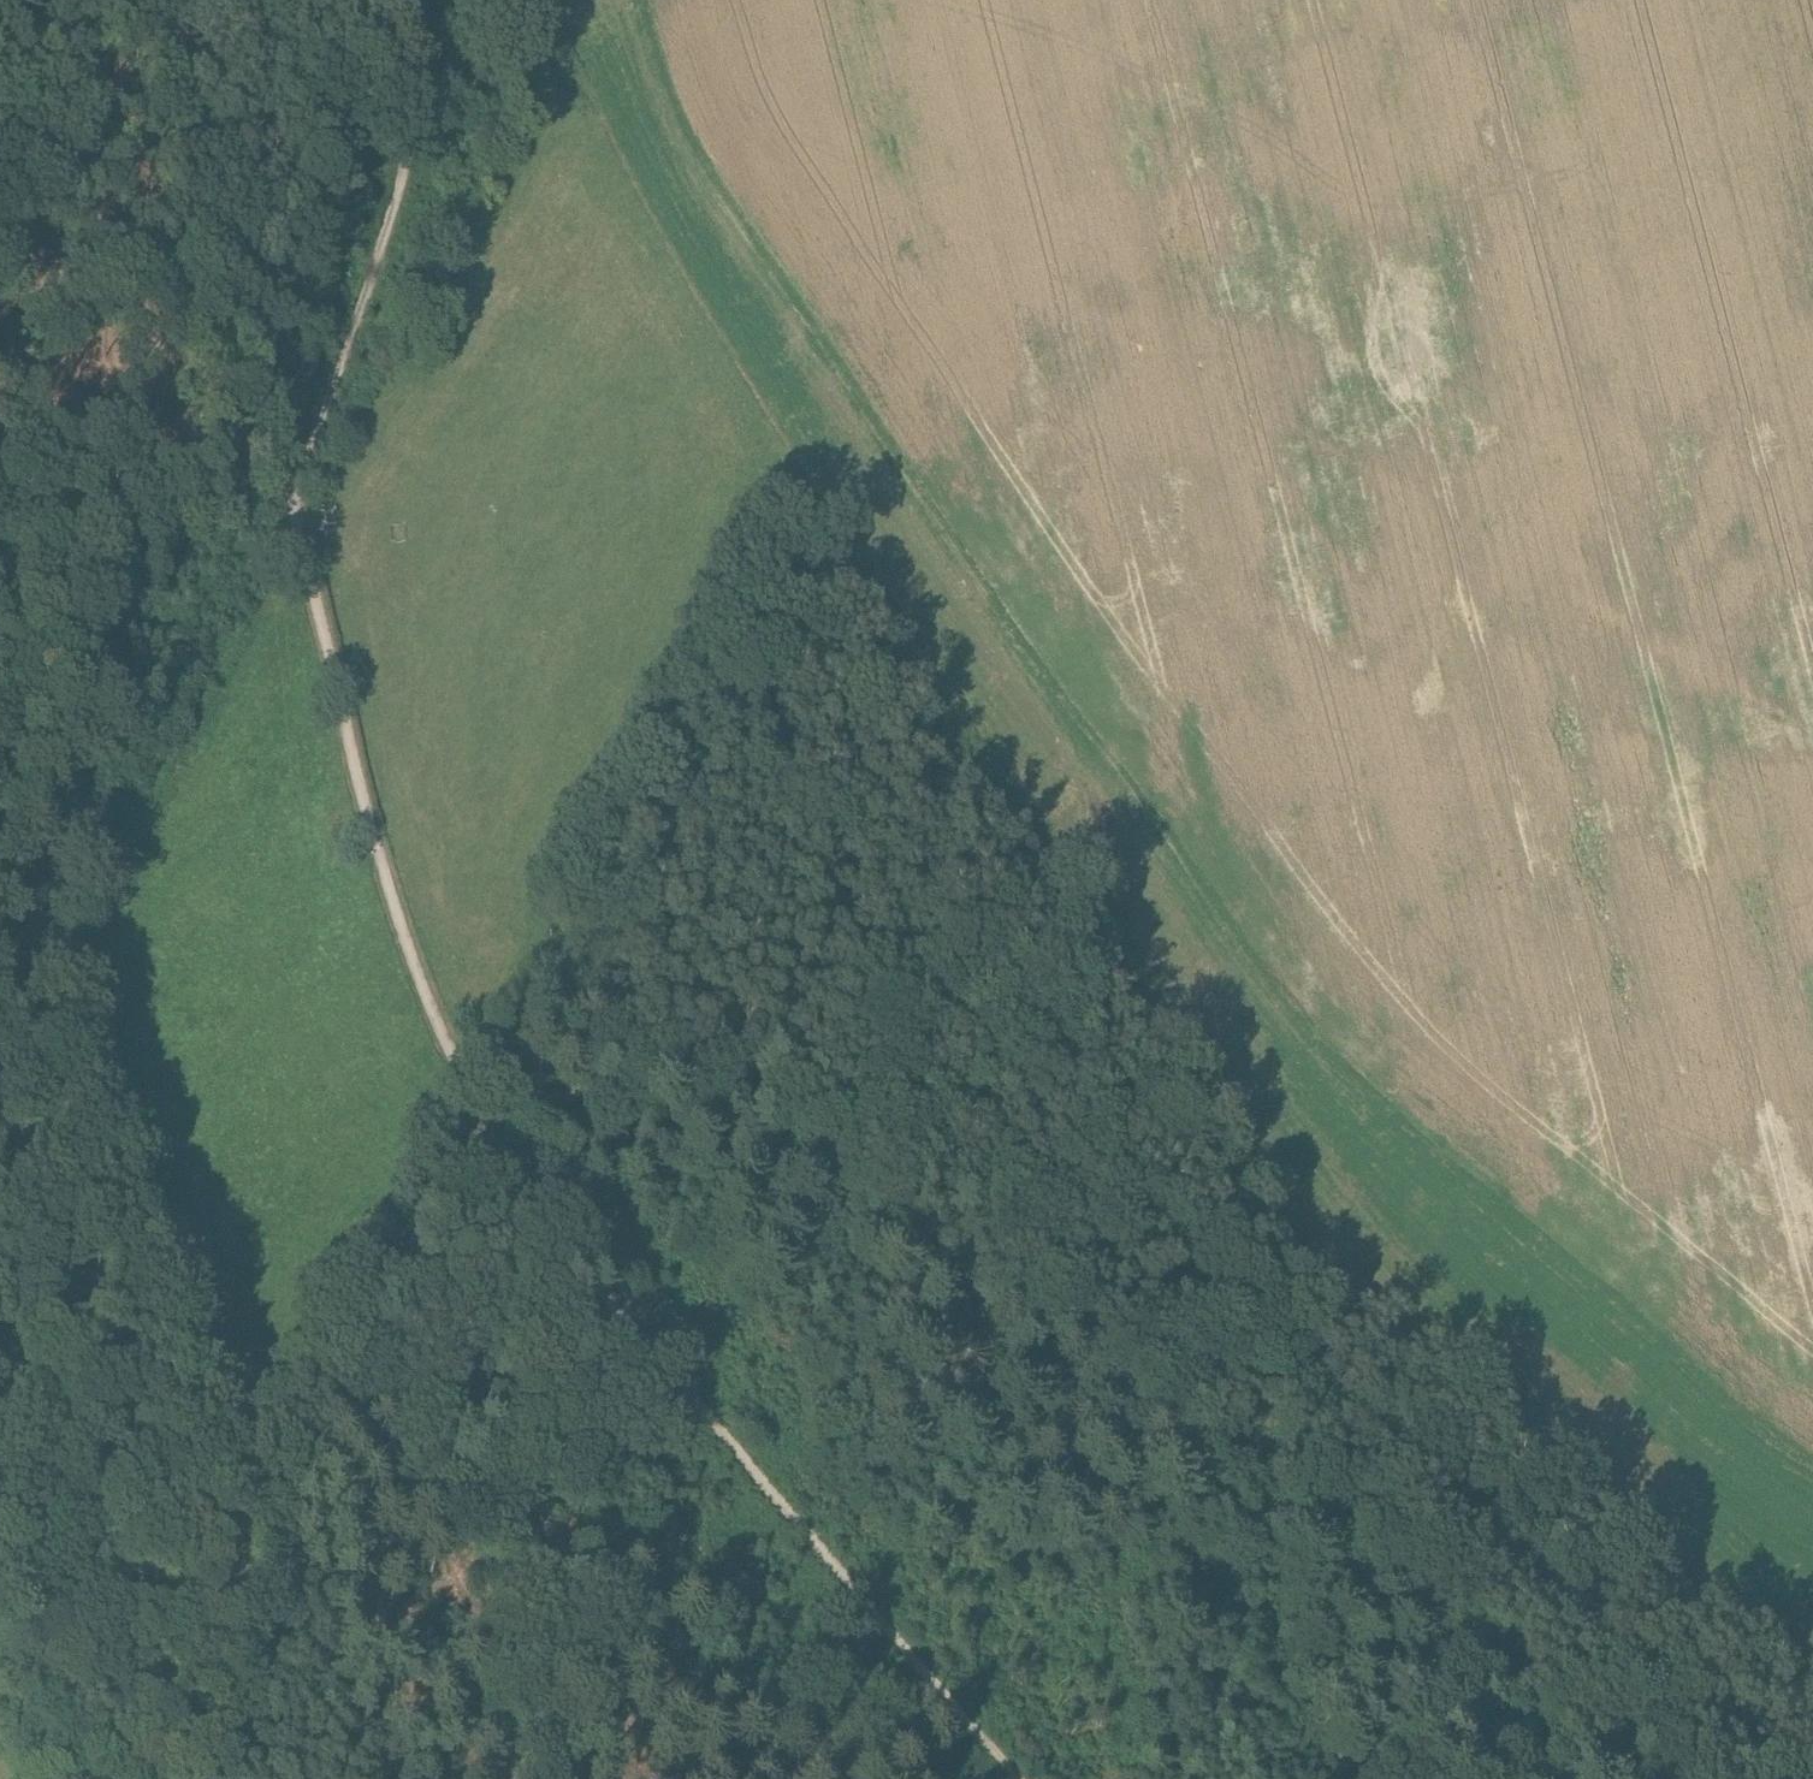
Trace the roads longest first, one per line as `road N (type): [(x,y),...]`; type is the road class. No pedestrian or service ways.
road 1 (track): [(1021,1778),(631,1326),(539,1209),(489,1126)]
road 2 (track): [(489,1126),(442,1029),(377,853),(295,519),(295,488)]
road 3 (track): [(295,488),(259,448),(244,328),(159,92),(135,45),(93,0)]
road 4 (track): [(295,488),(397,191),(408,137),(415,0)]

